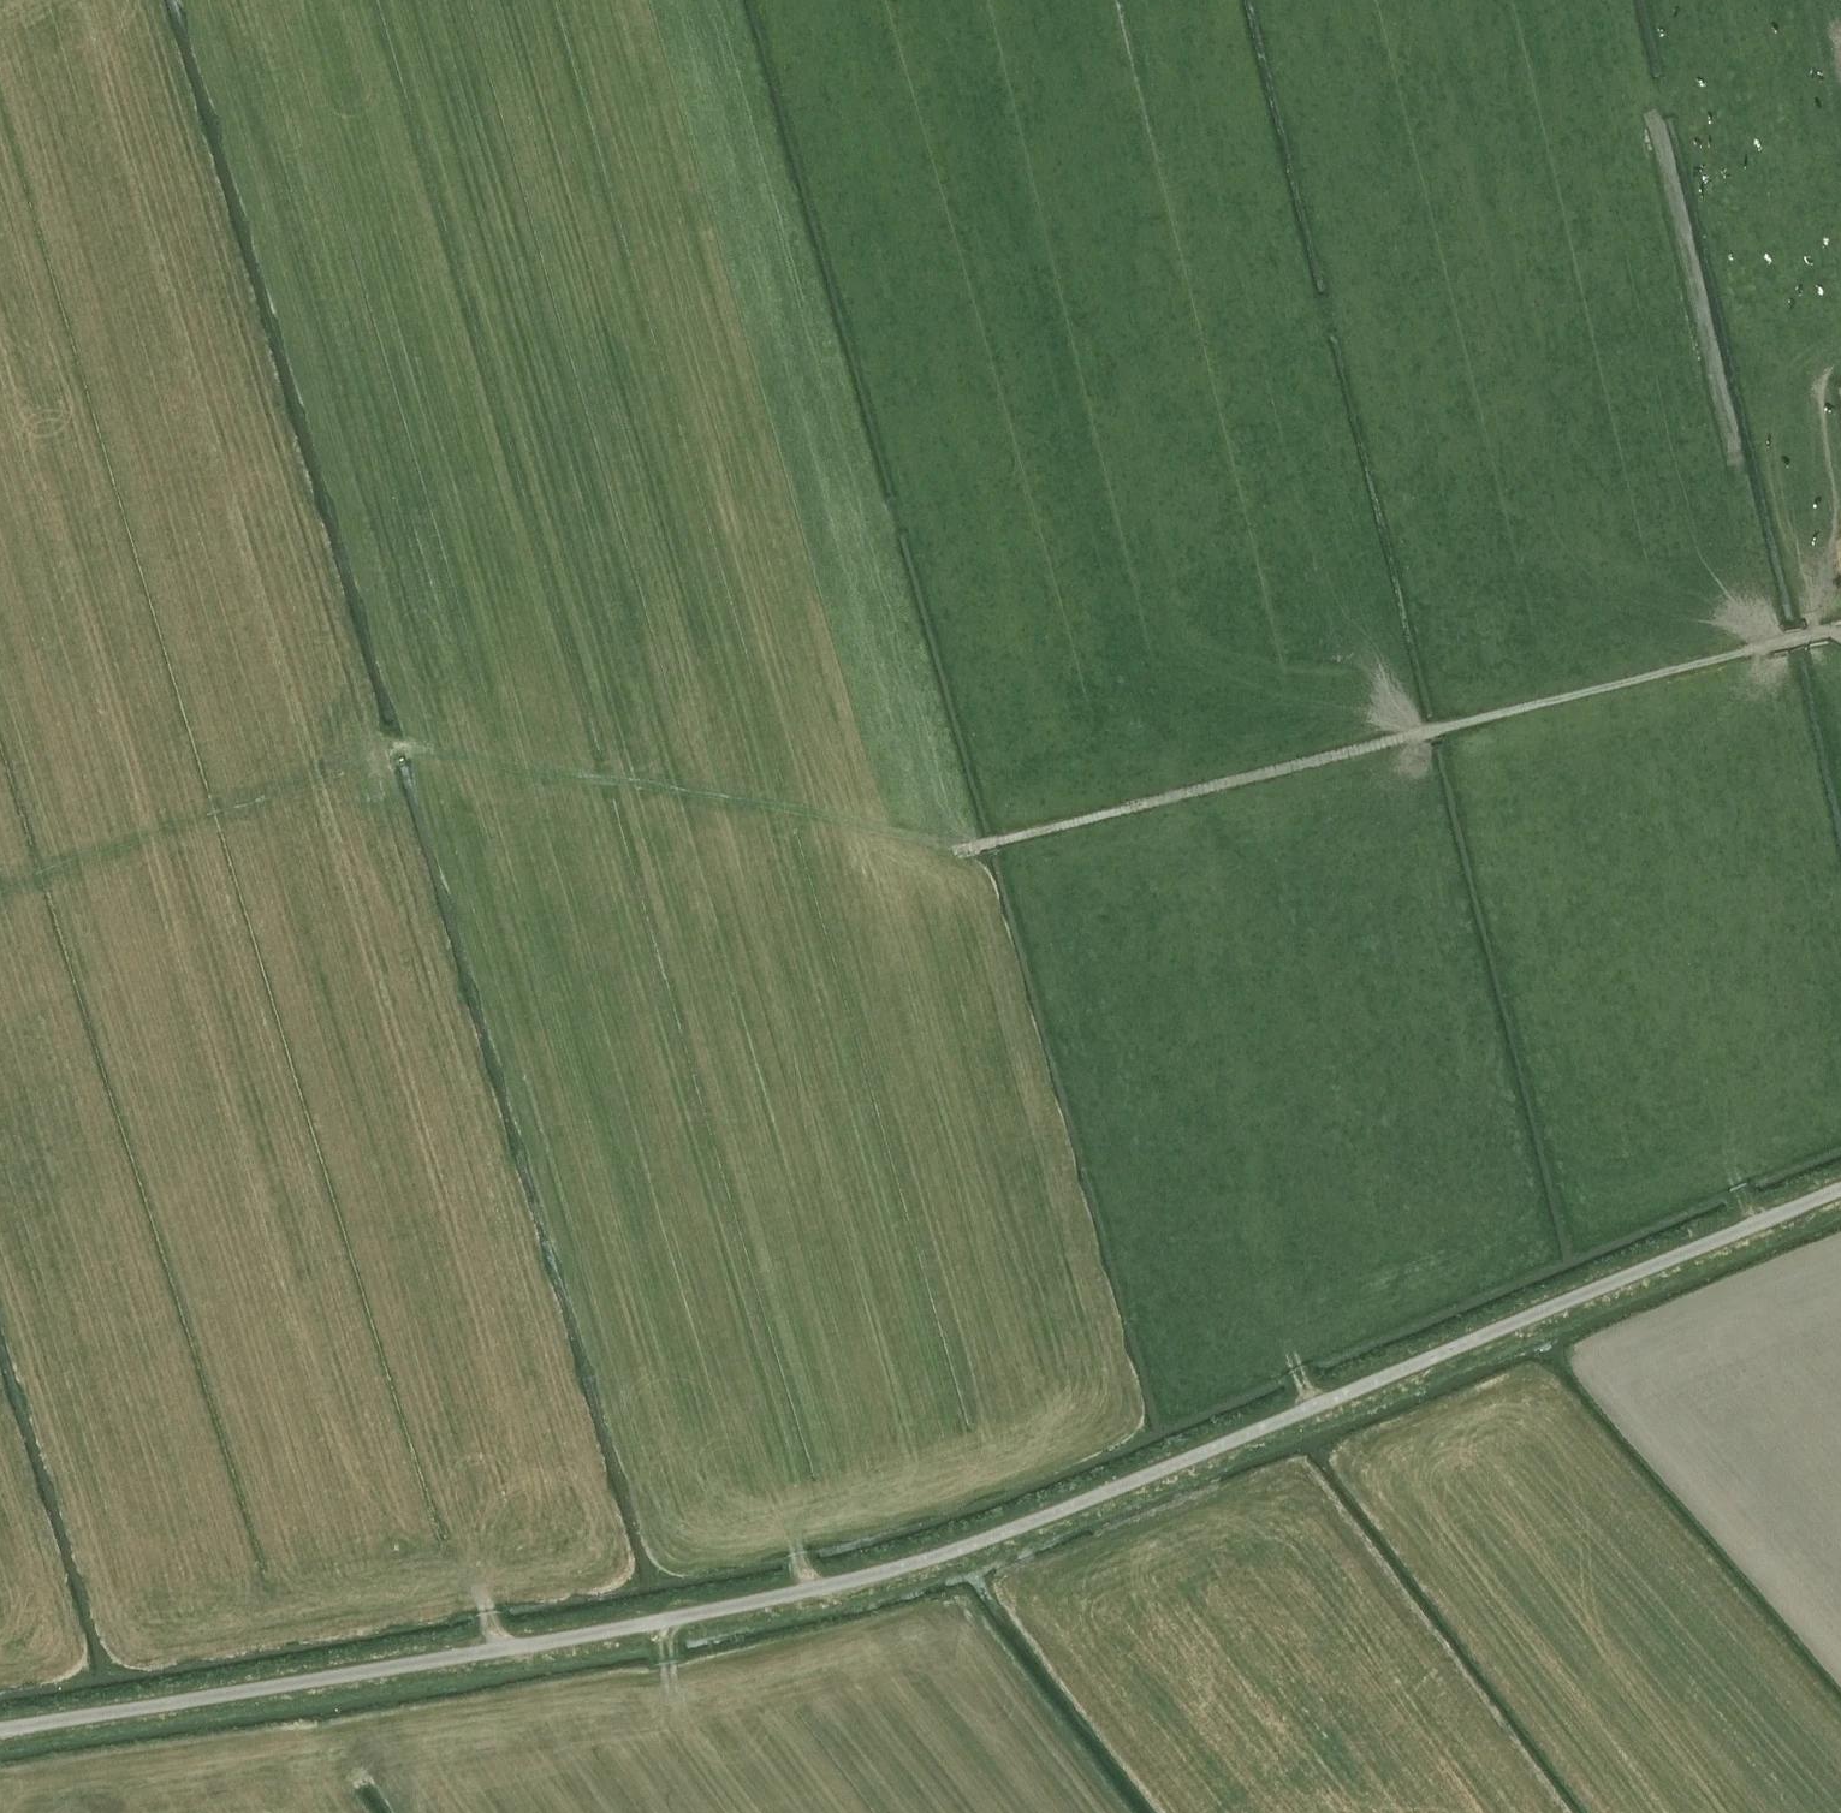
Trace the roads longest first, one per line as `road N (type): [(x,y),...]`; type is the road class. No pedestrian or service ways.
road 1 (unclassified): [(0,1728),(597,1633),(908,1564),(1049,1514),(1840,1189)]

